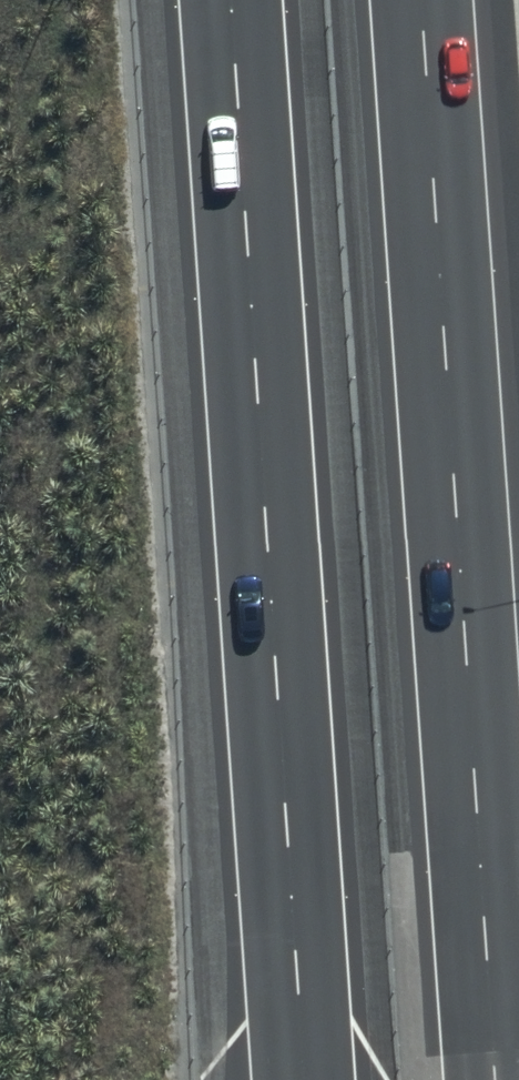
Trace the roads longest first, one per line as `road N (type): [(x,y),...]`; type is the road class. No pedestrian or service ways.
road 1 (motorway): [(421,0),(495,1079)]
road 2 (motorway): [(303,1079),(231,0)]

